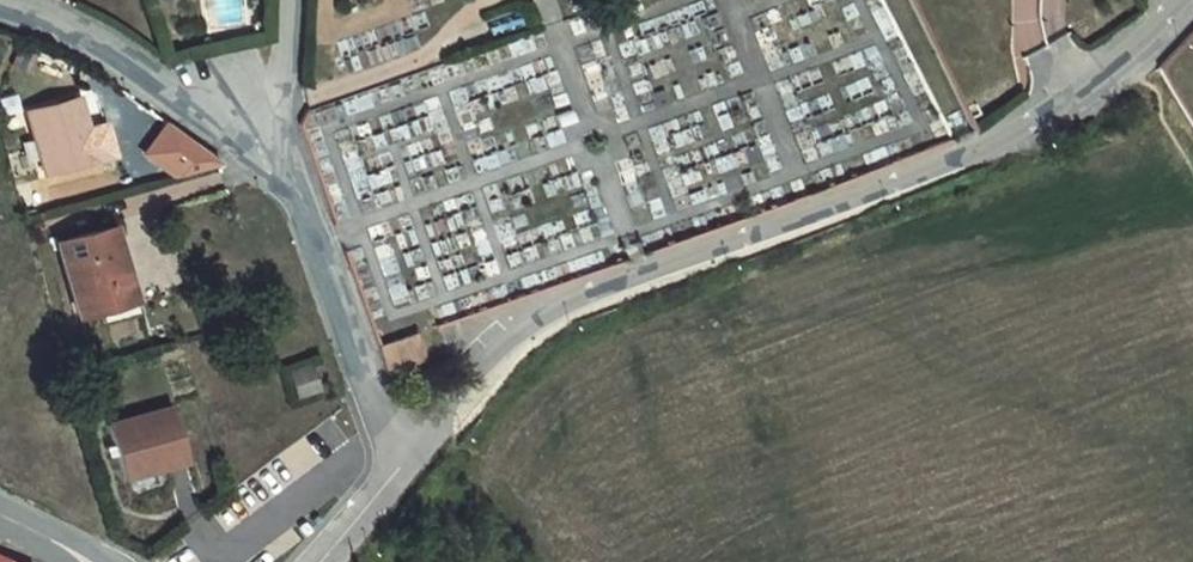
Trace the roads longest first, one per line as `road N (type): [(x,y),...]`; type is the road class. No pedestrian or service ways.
road 1 (tertiary): [(401,466),(501,362),(572,306),(1001,145),(1192,0)]
road 2 (residential): [(275,144),(401,466)]
road 3 (residential): [(0,4),(98,42),(275,144)]
road 4 (residential): [(291,0),(275,144)]
road 5 (tertiary): [(314,561),(401,466)]

